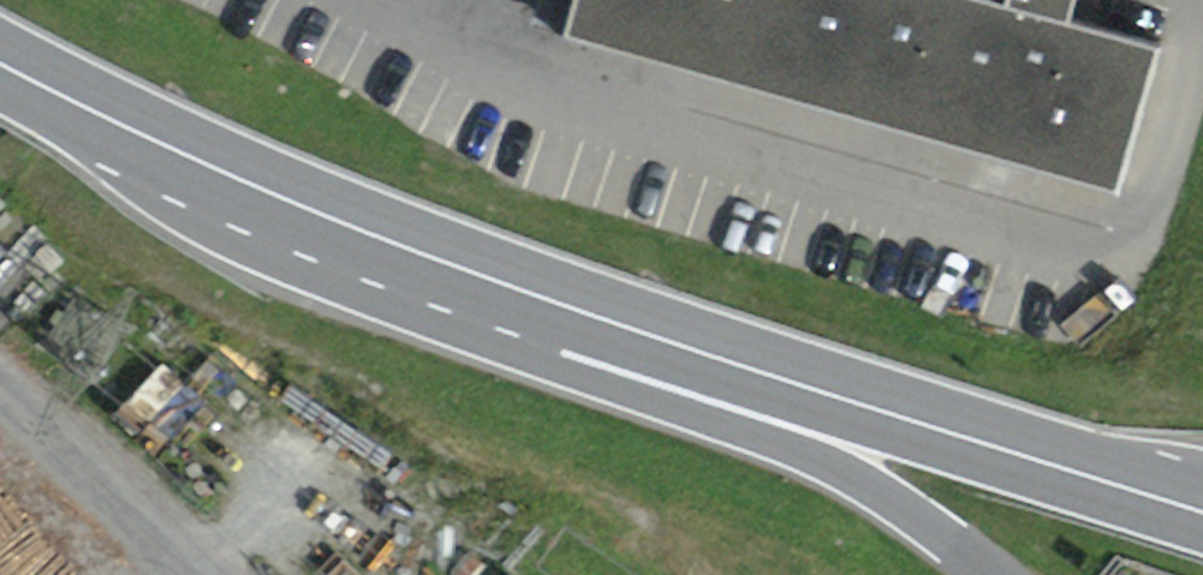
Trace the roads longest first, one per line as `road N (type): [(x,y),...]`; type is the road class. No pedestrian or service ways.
road 1 (primary): [(1202,503),(633,332),(348,226)]
road 2 (unclassified): [(348,226),(548,363),(809,455),(981,574)]
road 3 (primary): [(348,226),(65,99),(0,61)]

